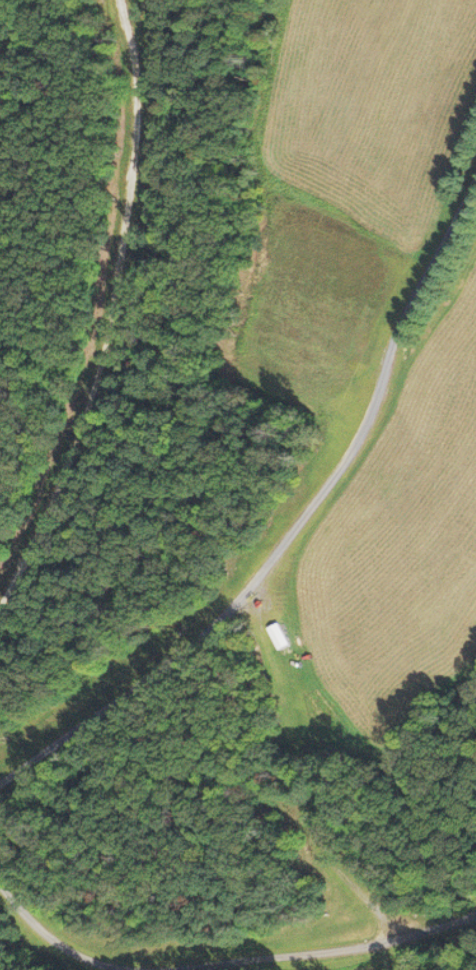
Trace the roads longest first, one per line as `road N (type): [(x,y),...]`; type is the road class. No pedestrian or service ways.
road 1 (residential): [(0,774),(70,732),(251,584),(366,416),(409,304),(475,170)]
road 2 (track): [(114,0),(134,139),(116,261),(38,526),(0,594)]
road 3 (residential): [(475,910),(386,936),(167,969),(80,960),(0,893)]

